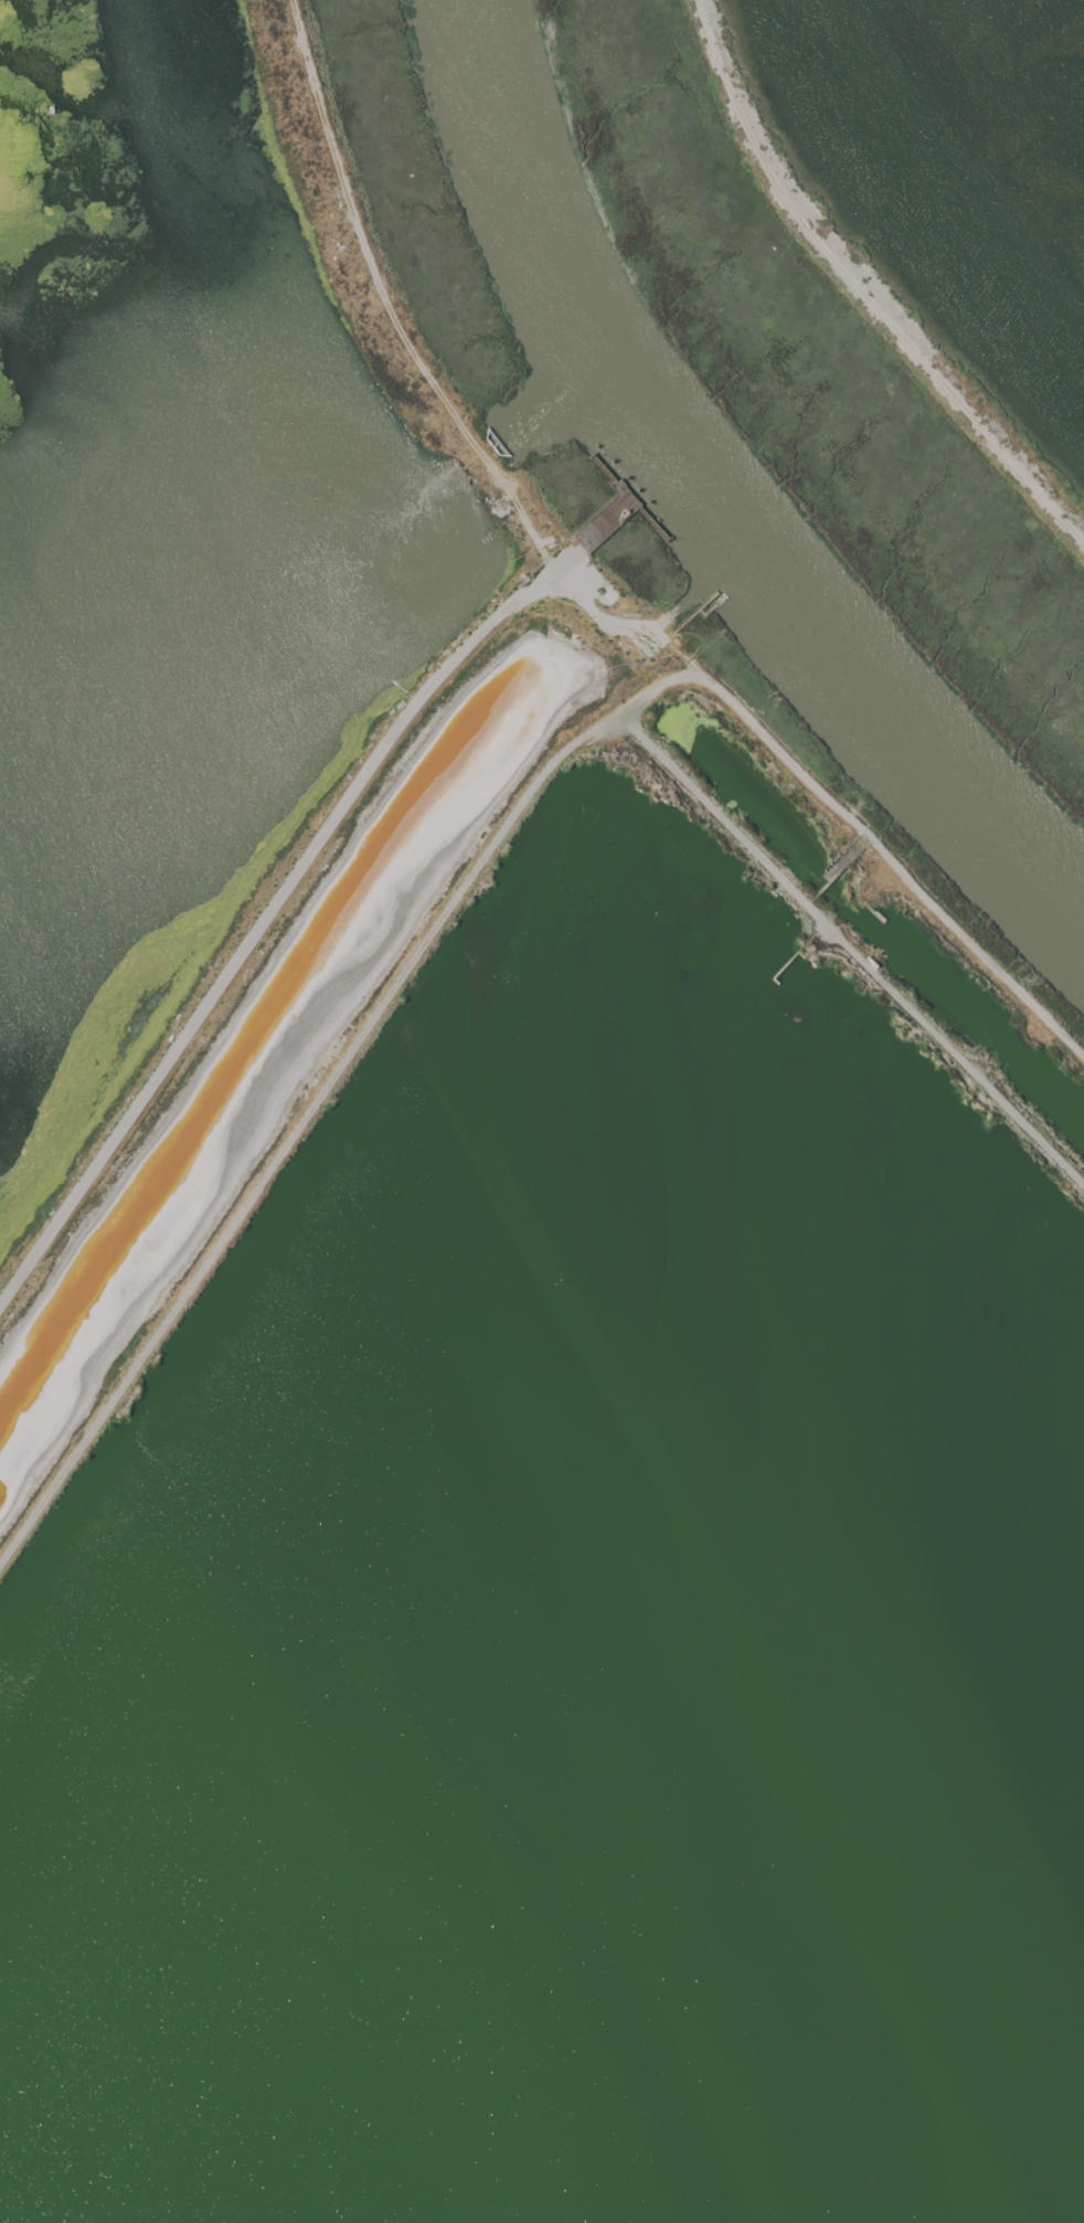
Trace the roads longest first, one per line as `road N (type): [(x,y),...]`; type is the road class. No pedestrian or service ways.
road 1 (track): [(1083,547),(773,186),(695,0)]
road 2 (residential): [(554,573),(606,624),(650,629),(673,615)]

